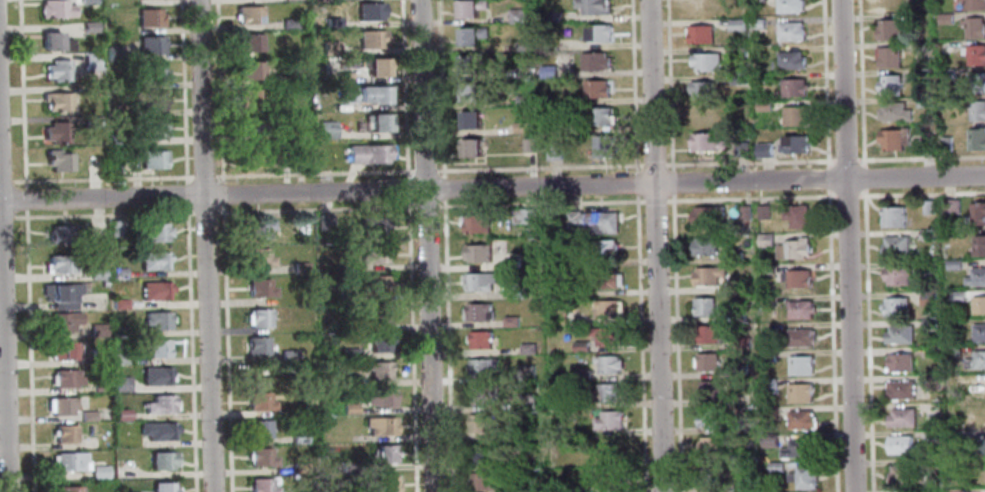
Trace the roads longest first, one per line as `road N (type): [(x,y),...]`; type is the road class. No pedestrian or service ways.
road 1 (residential): [(984,177),(0,201)]
road 2 (residential): [(855,491),(840,0)]
road 3 (residential): [(662,491),(648,0)]
road 4 (residential): [(434,491),(420,0)]
road 5 (residential): [(212,491),(199,0)]
road 6 (residential): [(8,491),(0,181)]

